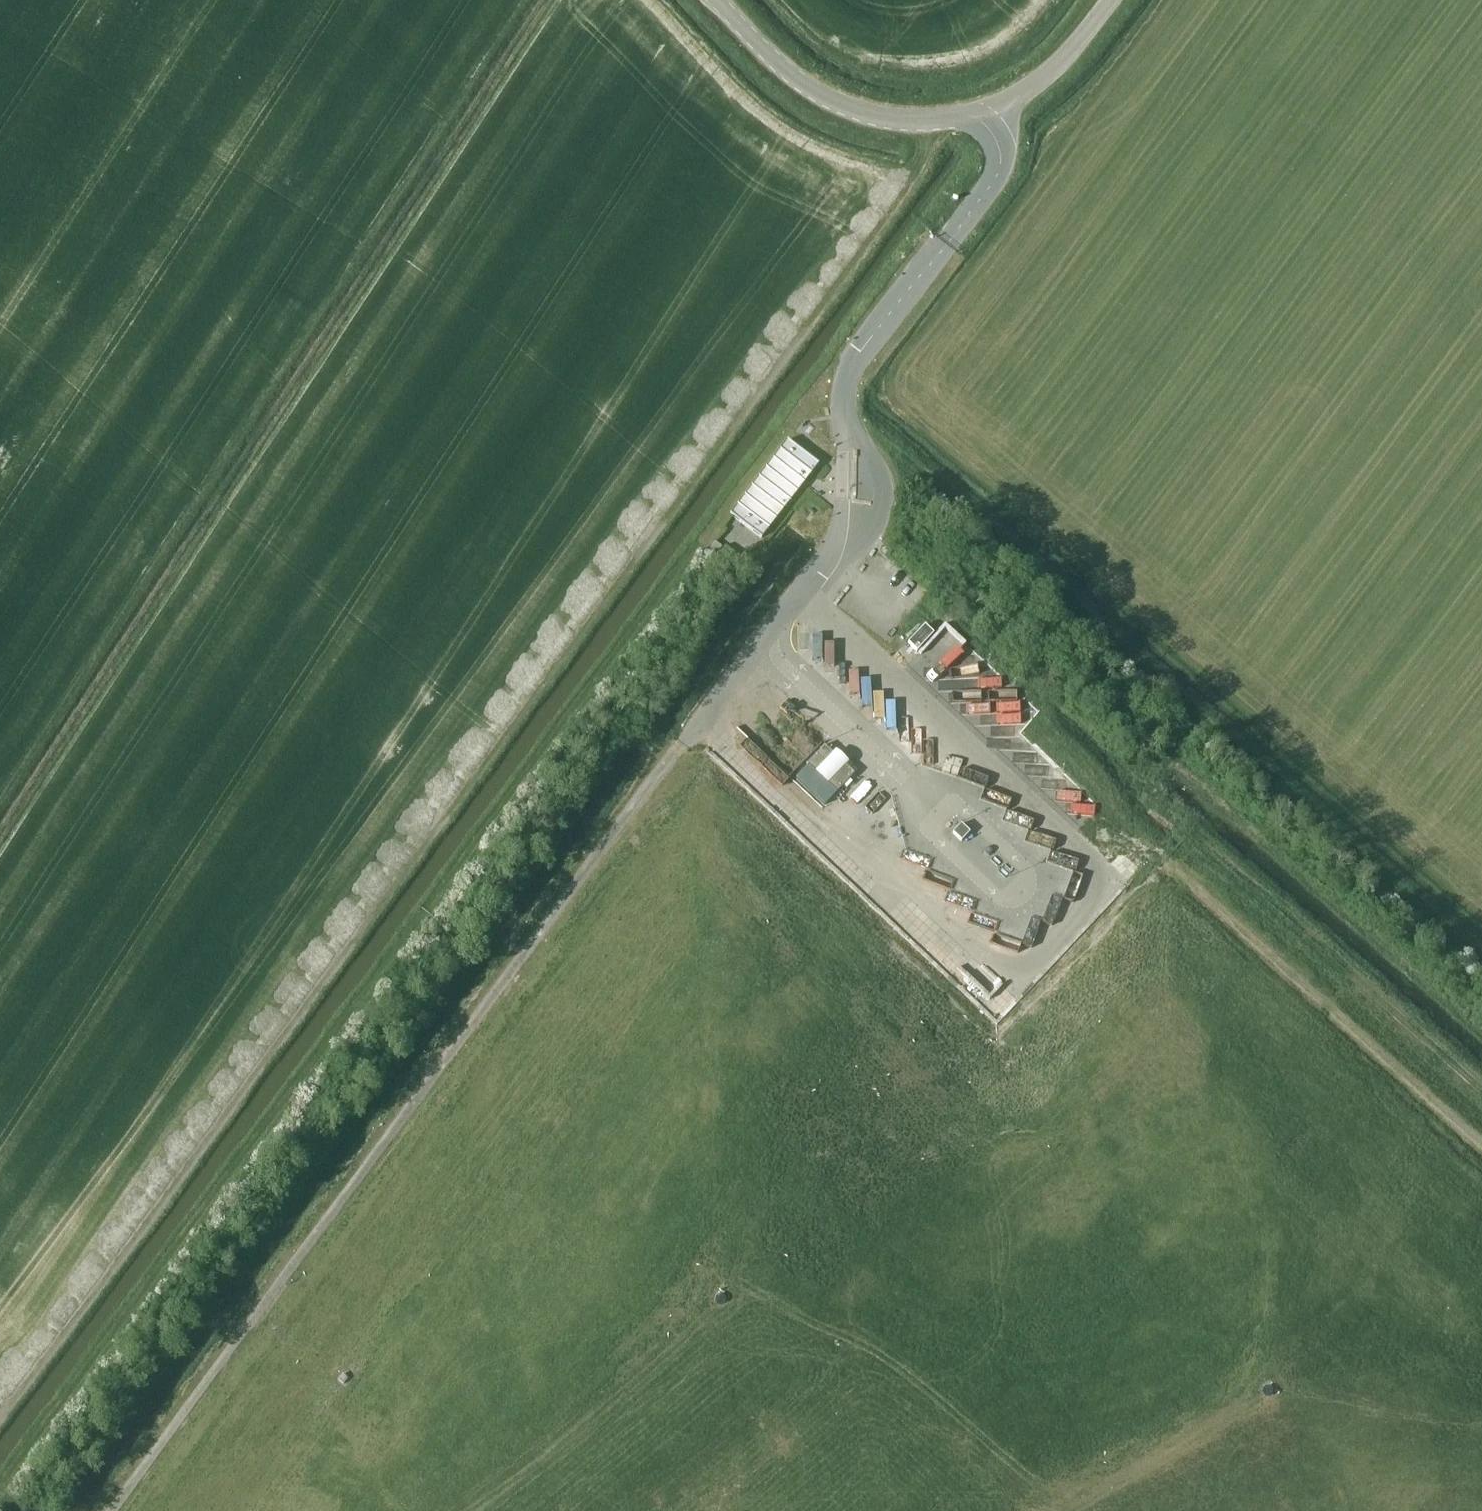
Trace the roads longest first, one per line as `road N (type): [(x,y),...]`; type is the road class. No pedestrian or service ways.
road 1 (track): [(1095,881),(1132,852),(1152,850),(1481,1140)]
road 2 (unclassified): [(1111,0),(1027,91),(988,110),(923,121),(853,108),(810,88),(714,0)]

